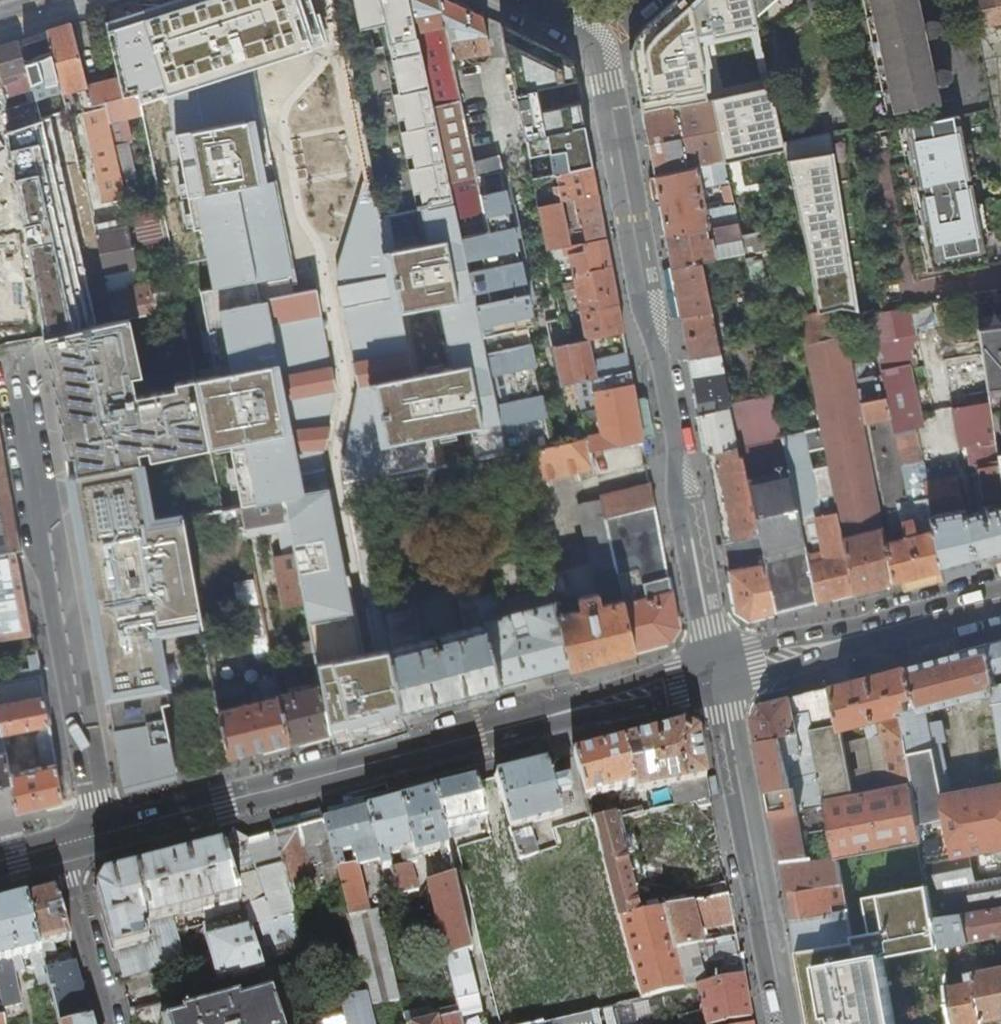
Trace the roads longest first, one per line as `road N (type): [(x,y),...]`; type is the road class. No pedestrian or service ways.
road 1 (residential): [(525,0),(579,27),(599,47),(720,673)]
road 2 (primary): [(720,673),(105,835)]
road 3 (residential): [(105,835),(25,383)]
road 4 (residential): [(788,1023),(720,673)]
road 5 (primary): [(1000,598),(720,673)]
road 6 (residential): [(60,847),(109,1023)]

